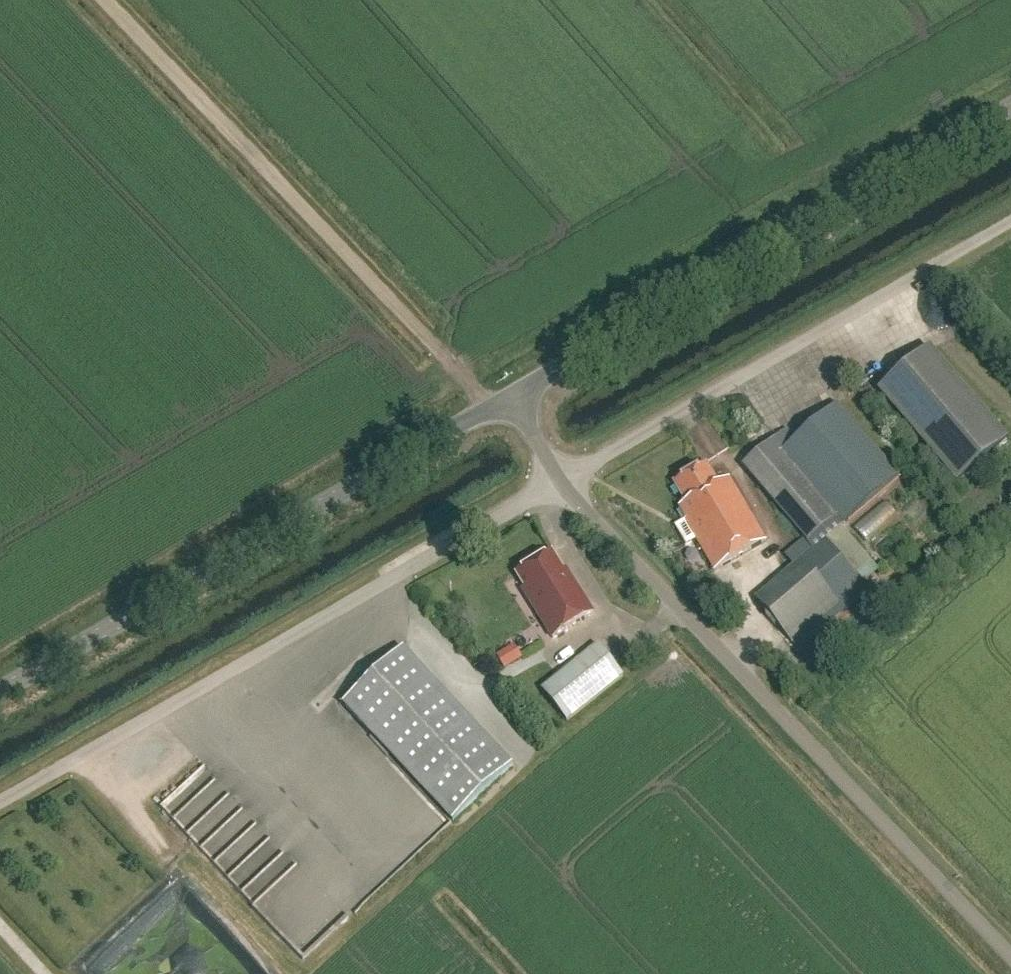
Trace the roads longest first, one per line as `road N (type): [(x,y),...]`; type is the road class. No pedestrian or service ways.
road 1 (unclassified): [(1010,956),(558,482)]
road 2 (unclassified): [(0,803),(558,482)]
road 3 (tertiary): [(0,690),(509,396)]
road 4 (tertiary): [(509,396),(1010,106)]
road 5 (track): [(105,0),(493,405)]
road 6 (unclassified): [(558,482),(1010,222)]

